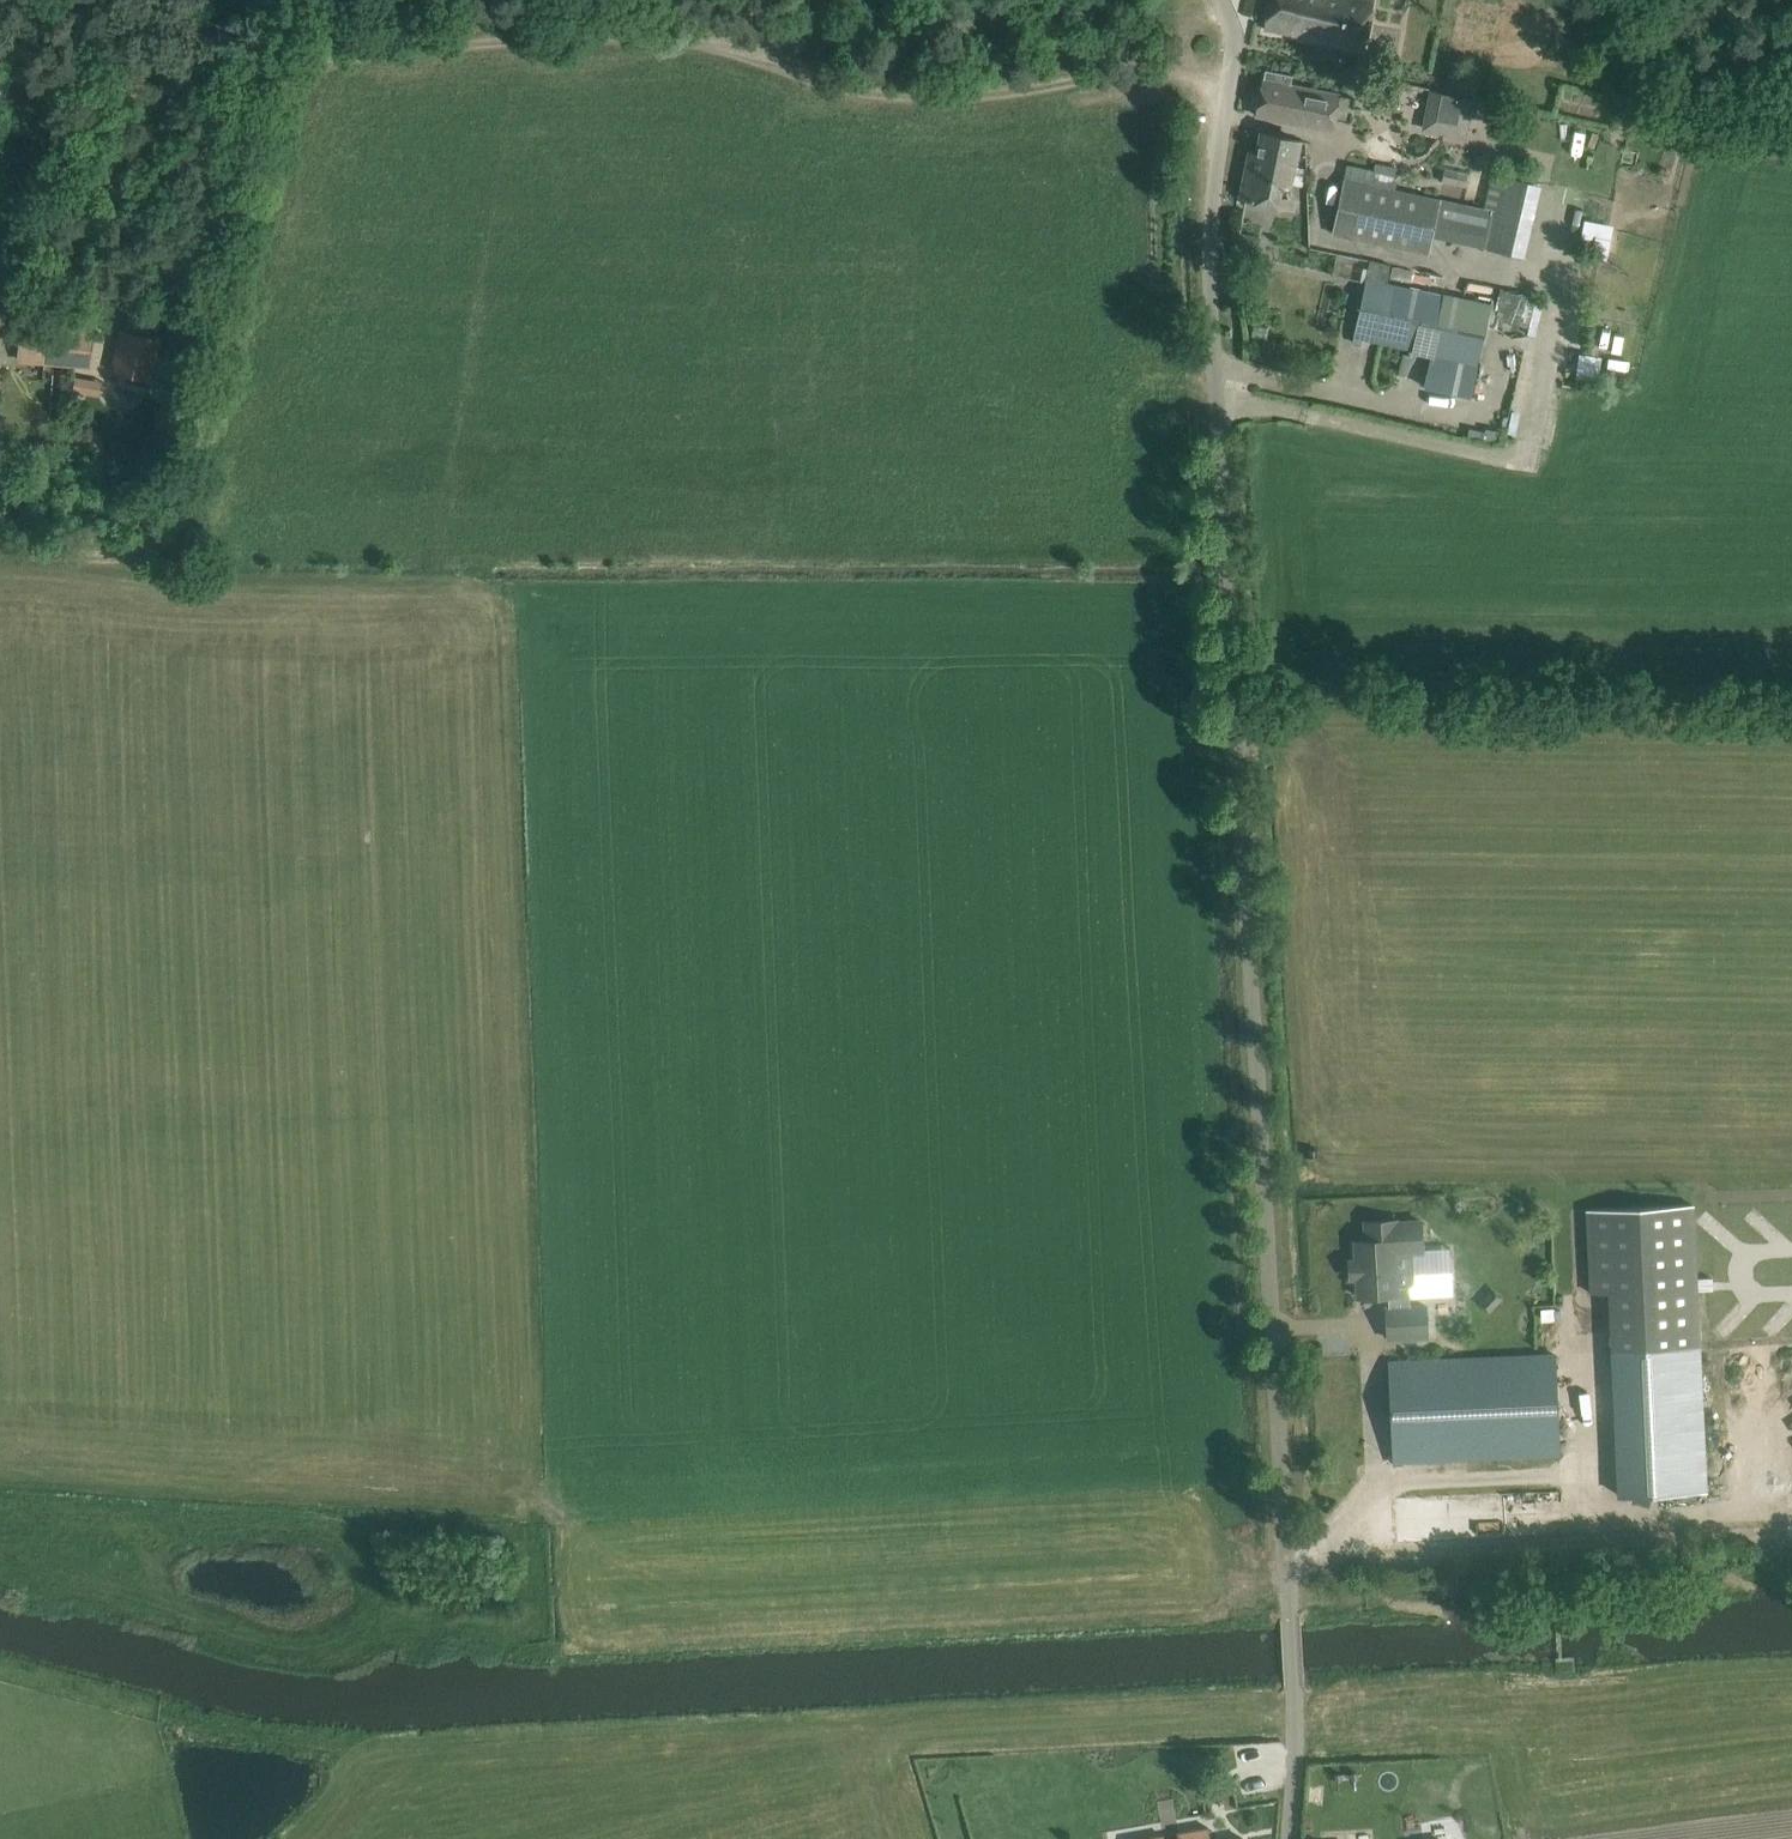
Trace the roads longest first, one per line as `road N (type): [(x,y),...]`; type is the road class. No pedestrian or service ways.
road 1 (unclassified): [(1282,1838),(1281,1609),(1207,410),(1204,175),(1232,17)]
road 2 (track): [(1223,73),(925,89),(818,79),(688,34),(385,50),(317,87),(293,140),(198,508),(158,549),(0,555)]

